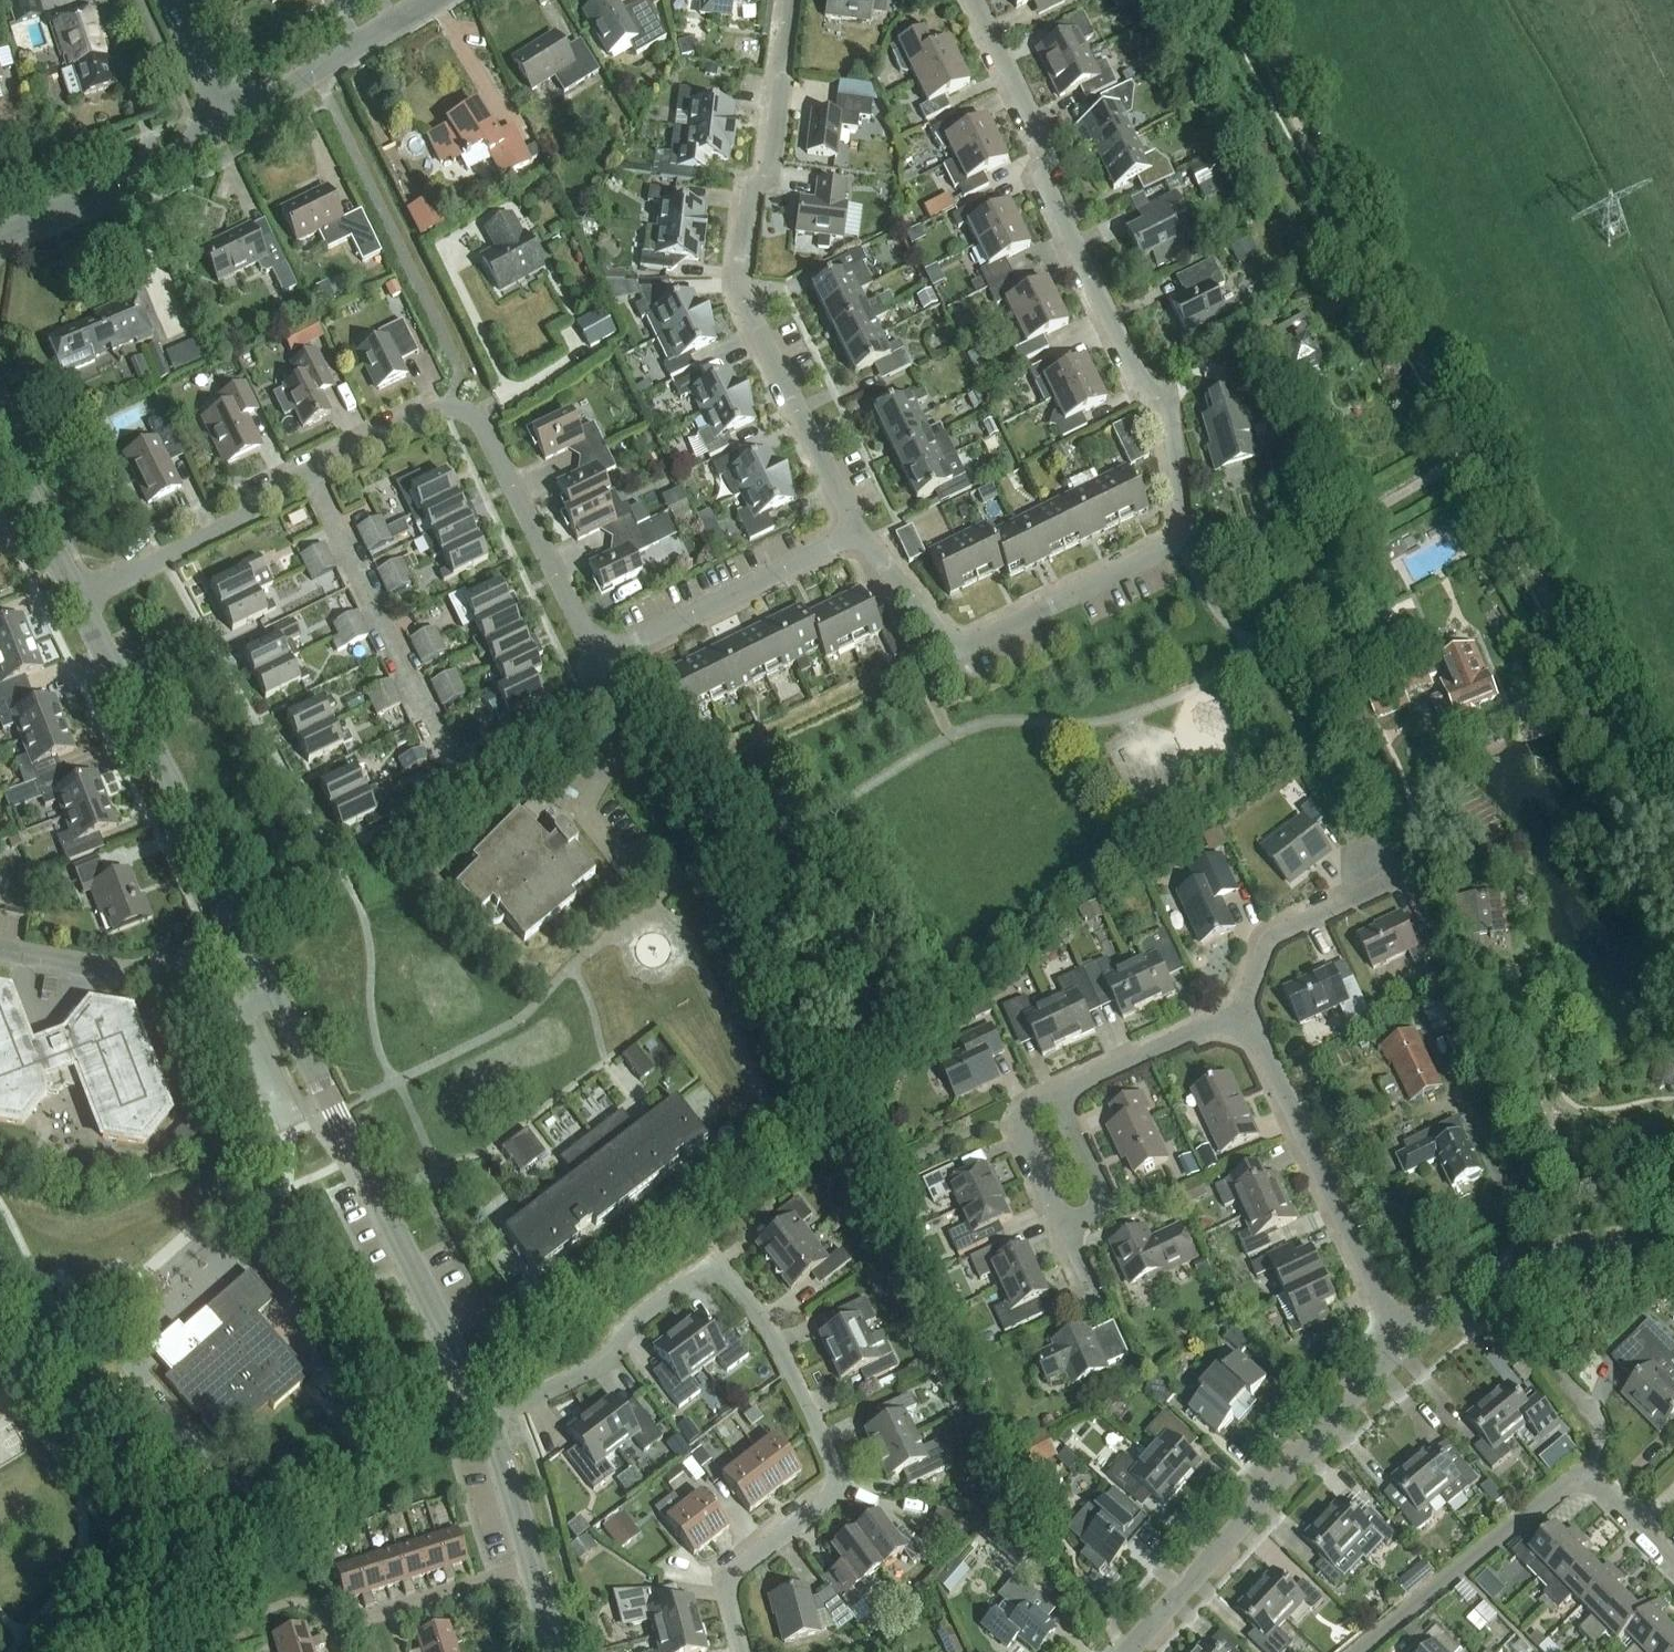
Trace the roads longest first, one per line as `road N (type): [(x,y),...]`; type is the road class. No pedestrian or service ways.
road 1 (residential): [(972,0),(1034,121),(1062,219),(1163,410),(1186,513),(1178,542),(972,650),(948,645),(855,538)]
road 2 (track): [(1673,828),(1242,0)]
road 3 (residential): [(743,1651),(733,1612),(736,1574),(832,1492),(836,1460),(726,1277),(711,1265),(630,1325),(607,1363),(487,1415)]
road 4 (residential): [(855,538),(763,352),(744,284),(743,230),(782,81),(792,0)]
road 5 (tertiary): [(487,1415),(242,930)]
road 6 (residential): [(310,479),(432,412),(449,409),(476,420),(584,637),(605,656)]
road 7 (residential): [(1134,1651),(1409,1333)]
road 8 (tertiary): [(242,930),(77,601)]
road 9 (residential): [(1409,1333),(1391,1316),(1263,1043),(1236,1024)]
road 10 (residential): [(444,752),(310,479)]
road 11 (residential): [(1409,1333),(1483,1276),(1527,1256),(1673,1233)]
road 12 (residential): [(1361,1651),(1568,1483),(1590,1483)]
road 13 (residential): [(605,656),(855,538)]
road 14 (residential): [(77,601),(310,479)]
road 15 (residential): [(636,877),(584,812),(618,731),(592,672),(605,656)]
road 16 (residential): [(0,238),(128,186),(229,126)]
road 17 (residential): [(242,930),(145,971),(0,949)]
road 18 (residential): [(229,126),(435,0)]
road 19 (residential): [(1236,1024),(1273,939),(1401,880)]
road 20 (unclassified): [(338,1651),(349,1624),(532,1568)]
road 21 (residential): [(1236,1024),(1215,1024),(1058,1098)]
road 22 (tertiary): [(77,601),(0,438)]
road 23 (tertiary): [(532,1568),(487,1415)]
road 24 (residential): [(1067,1226),(1101,1198),(1058,1098)]
road 25 (residential): [(229,126),(174,0)]
road 26 (residential): [(1590,1483),(1600,1442),(1595,1422),(1558,1373)]

